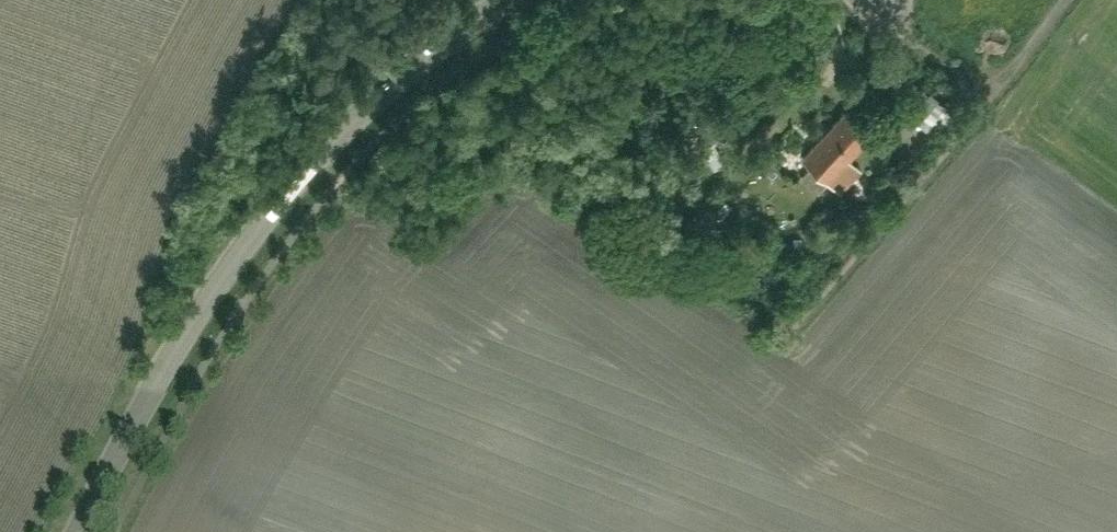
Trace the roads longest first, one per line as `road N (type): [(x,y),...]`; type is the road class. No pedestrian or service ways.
road 1 (tertiary): [(513,0),(462,32),(271,213),(146,398),(86,531)]

